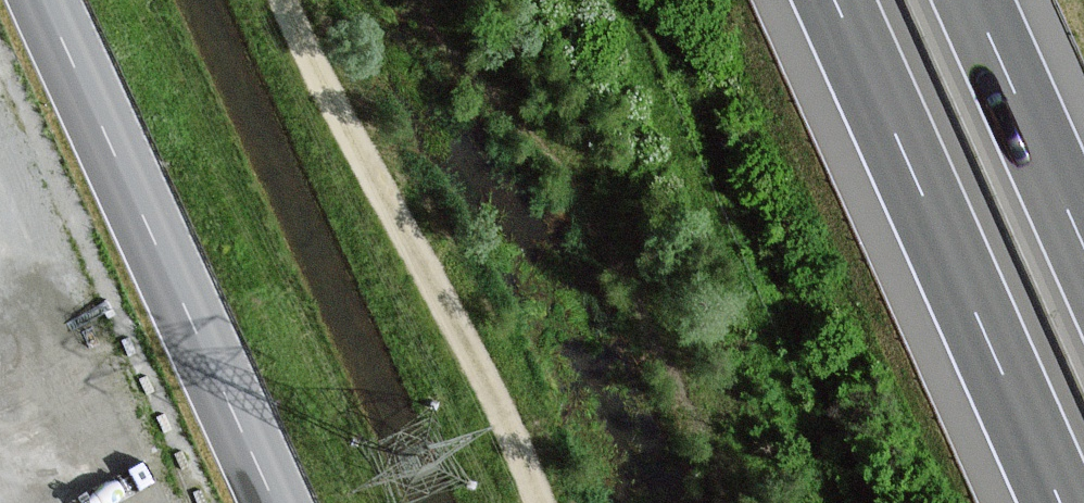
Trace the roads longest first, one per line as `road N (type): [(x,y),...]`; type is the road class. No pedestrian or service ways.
road 1 (track): [(529,502),(374,176),(271,0)]
road 2 (tertiary): [(54,0),(287,502)]
road 3 (motorway): [(823,0),(1050,502)]
road 4 (motorway): [(1083,260),(967,0)]

